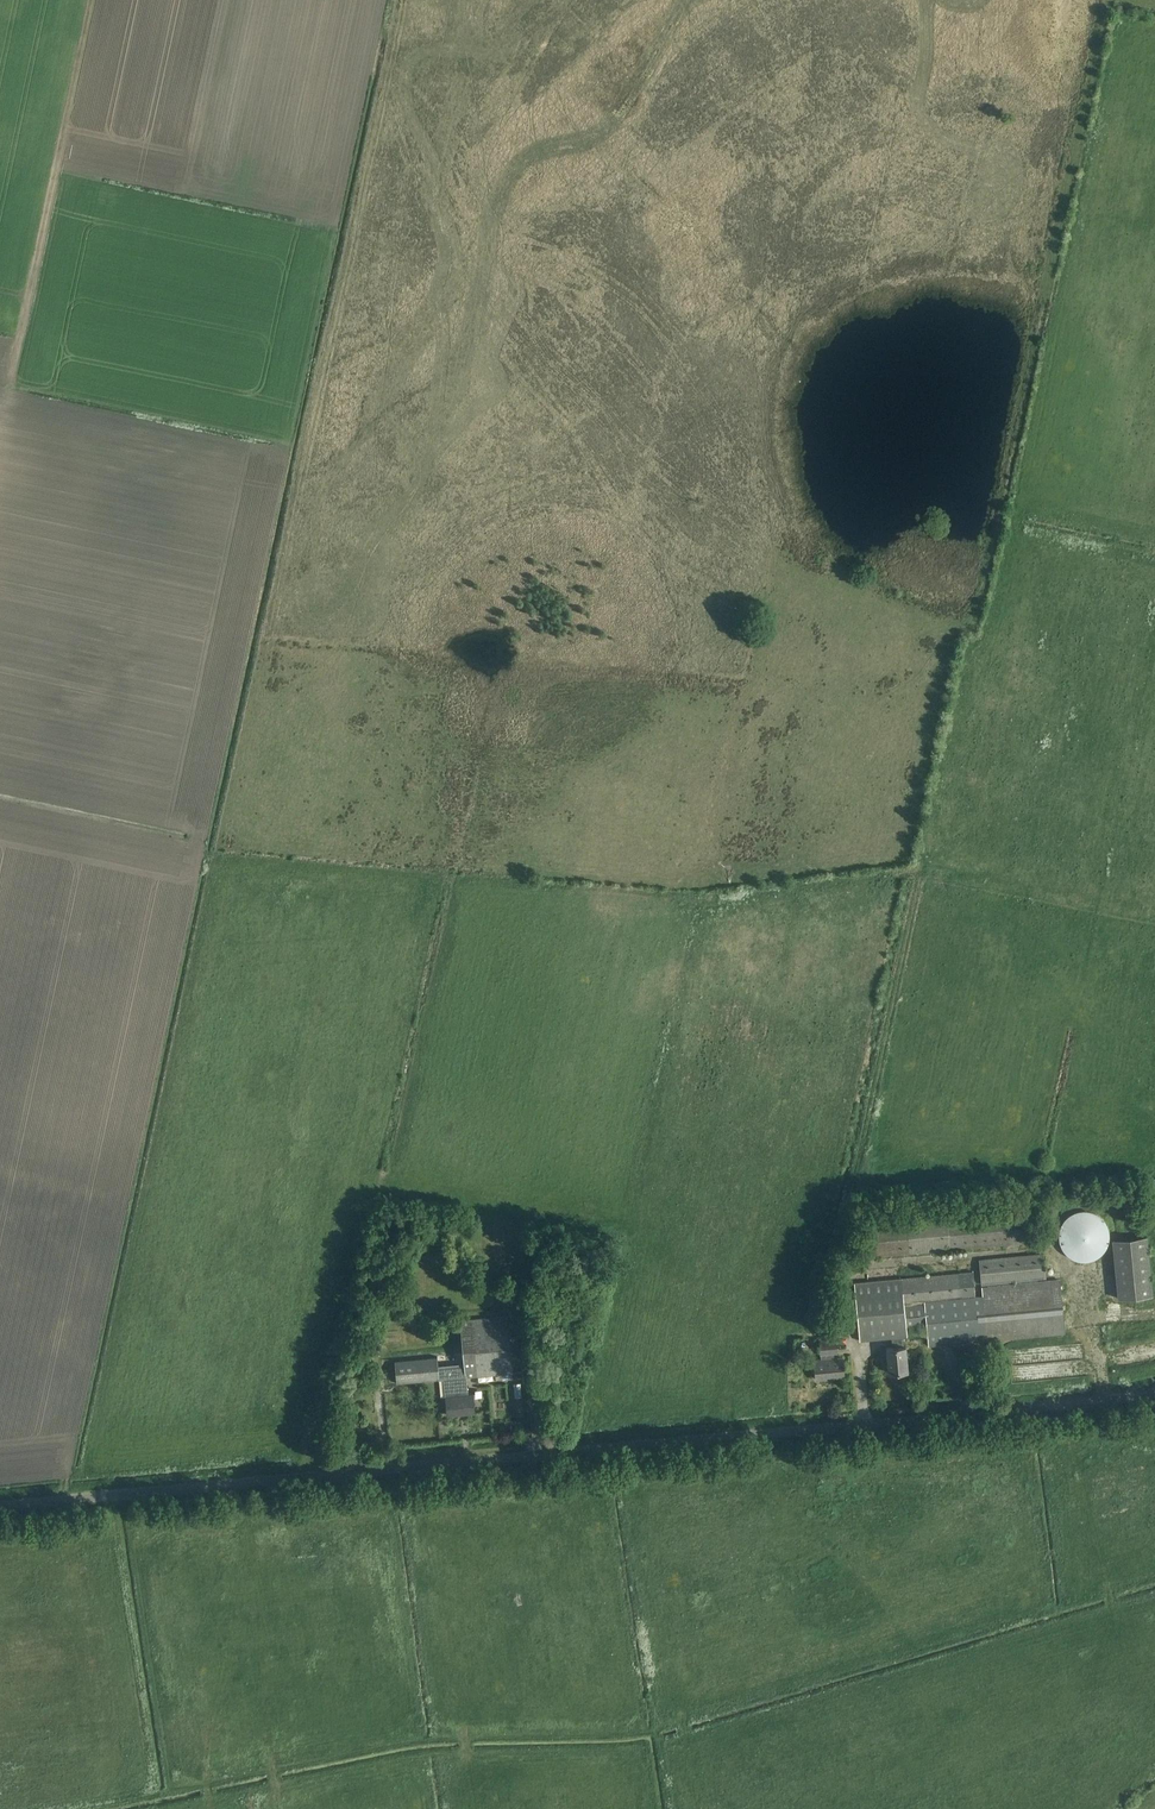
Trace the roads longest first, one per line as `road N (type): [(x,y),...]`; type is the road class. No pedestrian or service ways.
road 1 (unclassified): [(0,1505),(1154,1391)]
road 2 (track): [(89,0),(0,422)]

